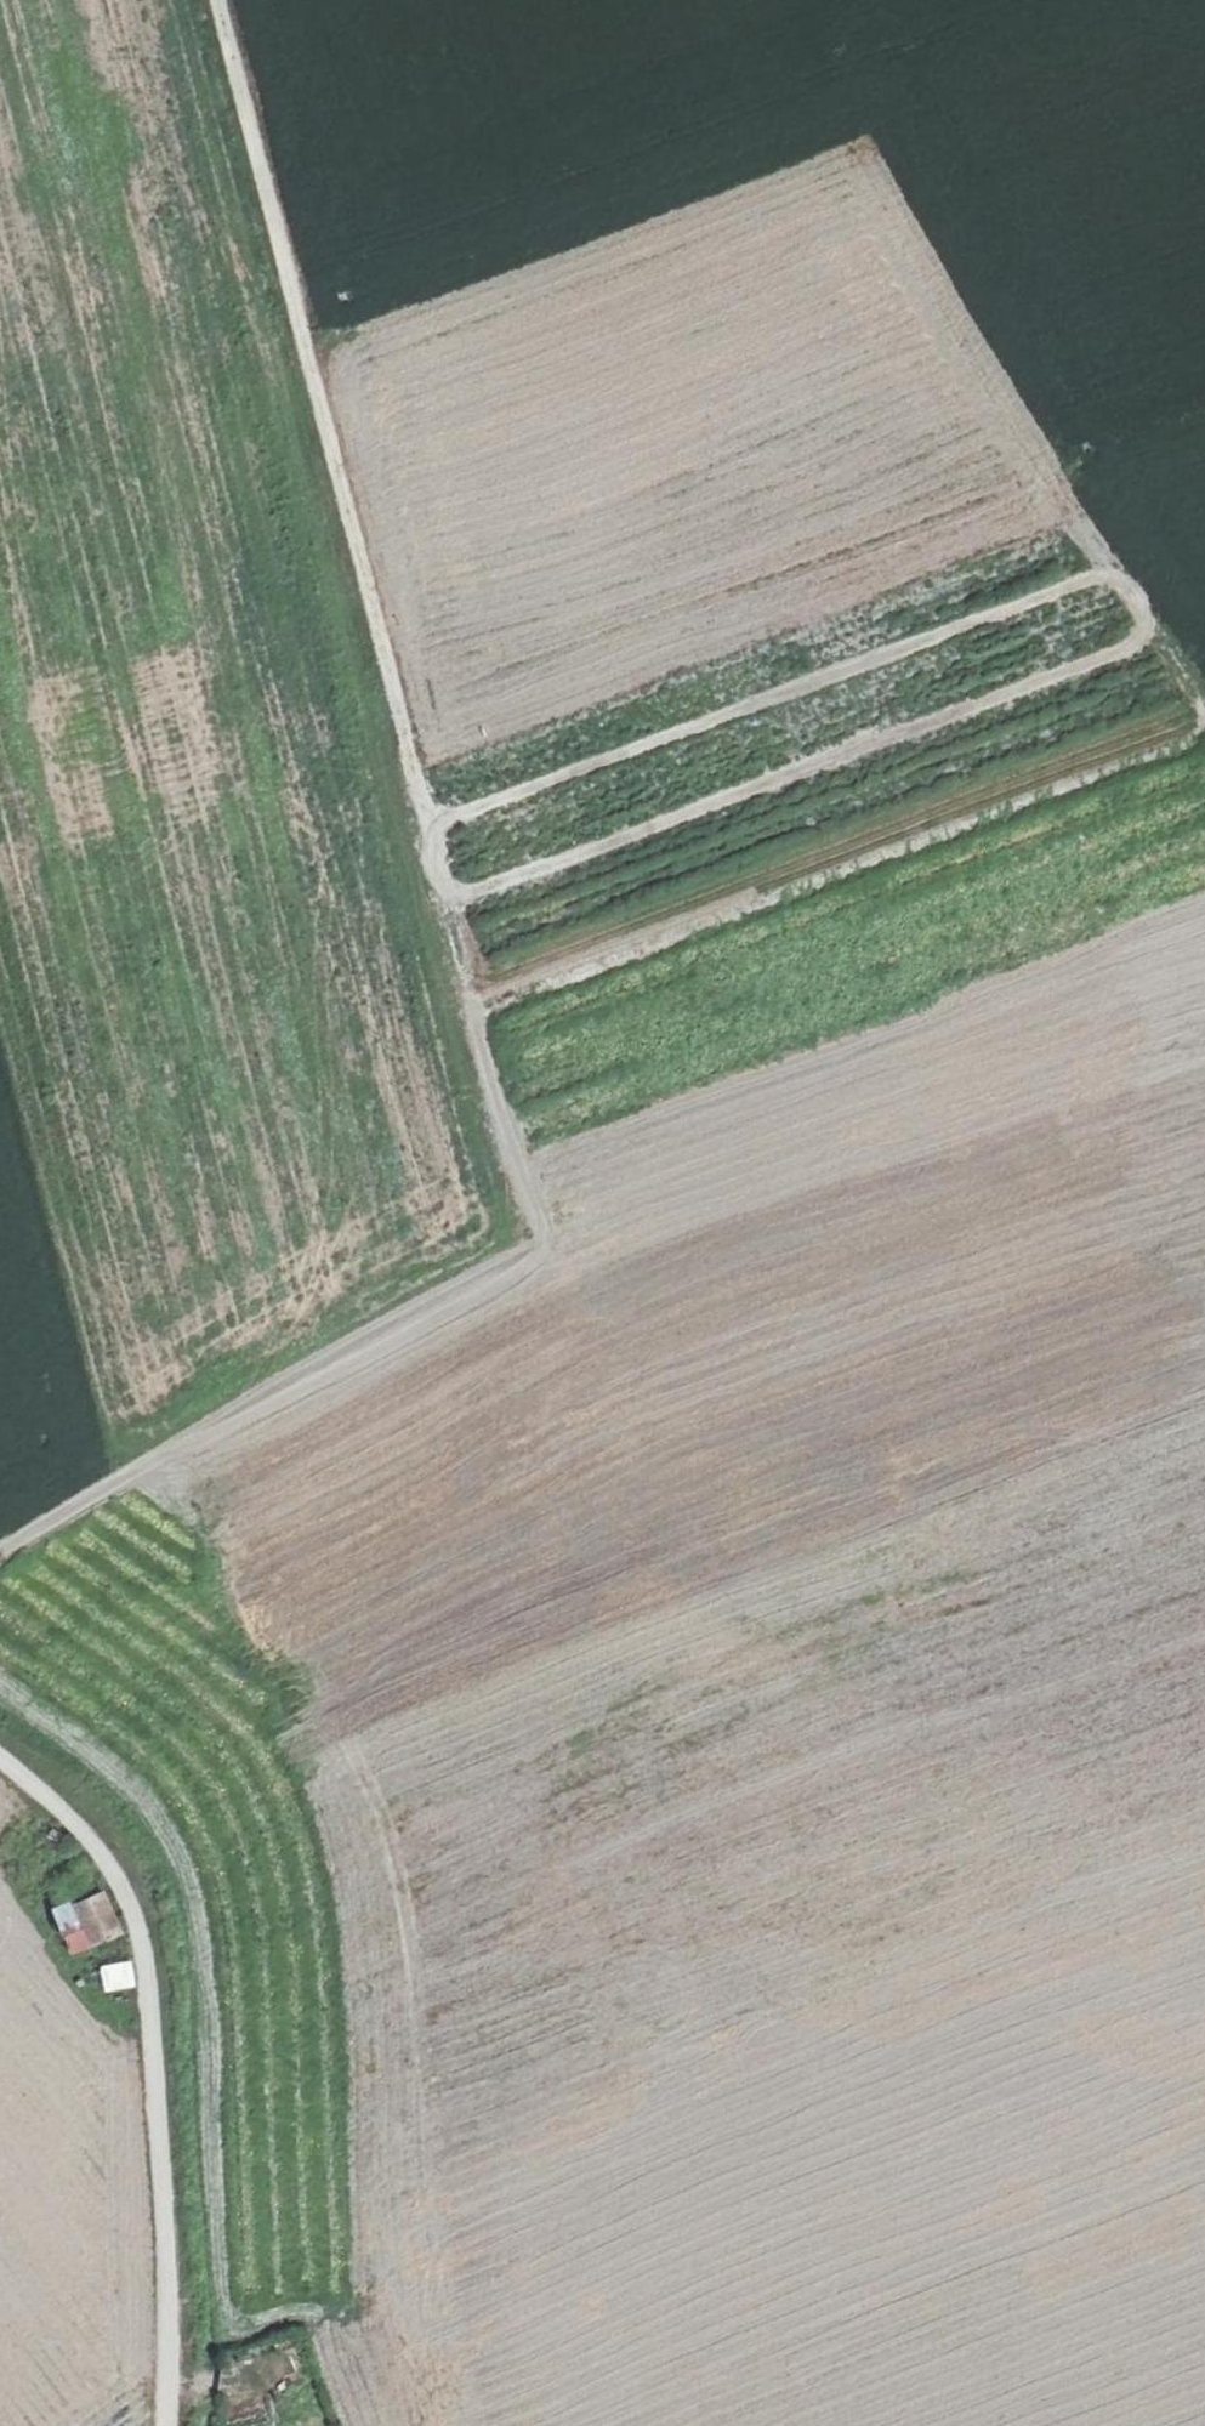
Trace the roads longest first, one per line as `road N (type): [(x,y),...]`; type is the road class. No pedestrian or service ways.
road 1 (track): [(218,0),(505,1141),(545,1209),(546,1227),(536,1244),(380,1324),(0,1554)]
road 2 (track): [(164,2425),(172,2231),(138,1896),(0,1762)]

